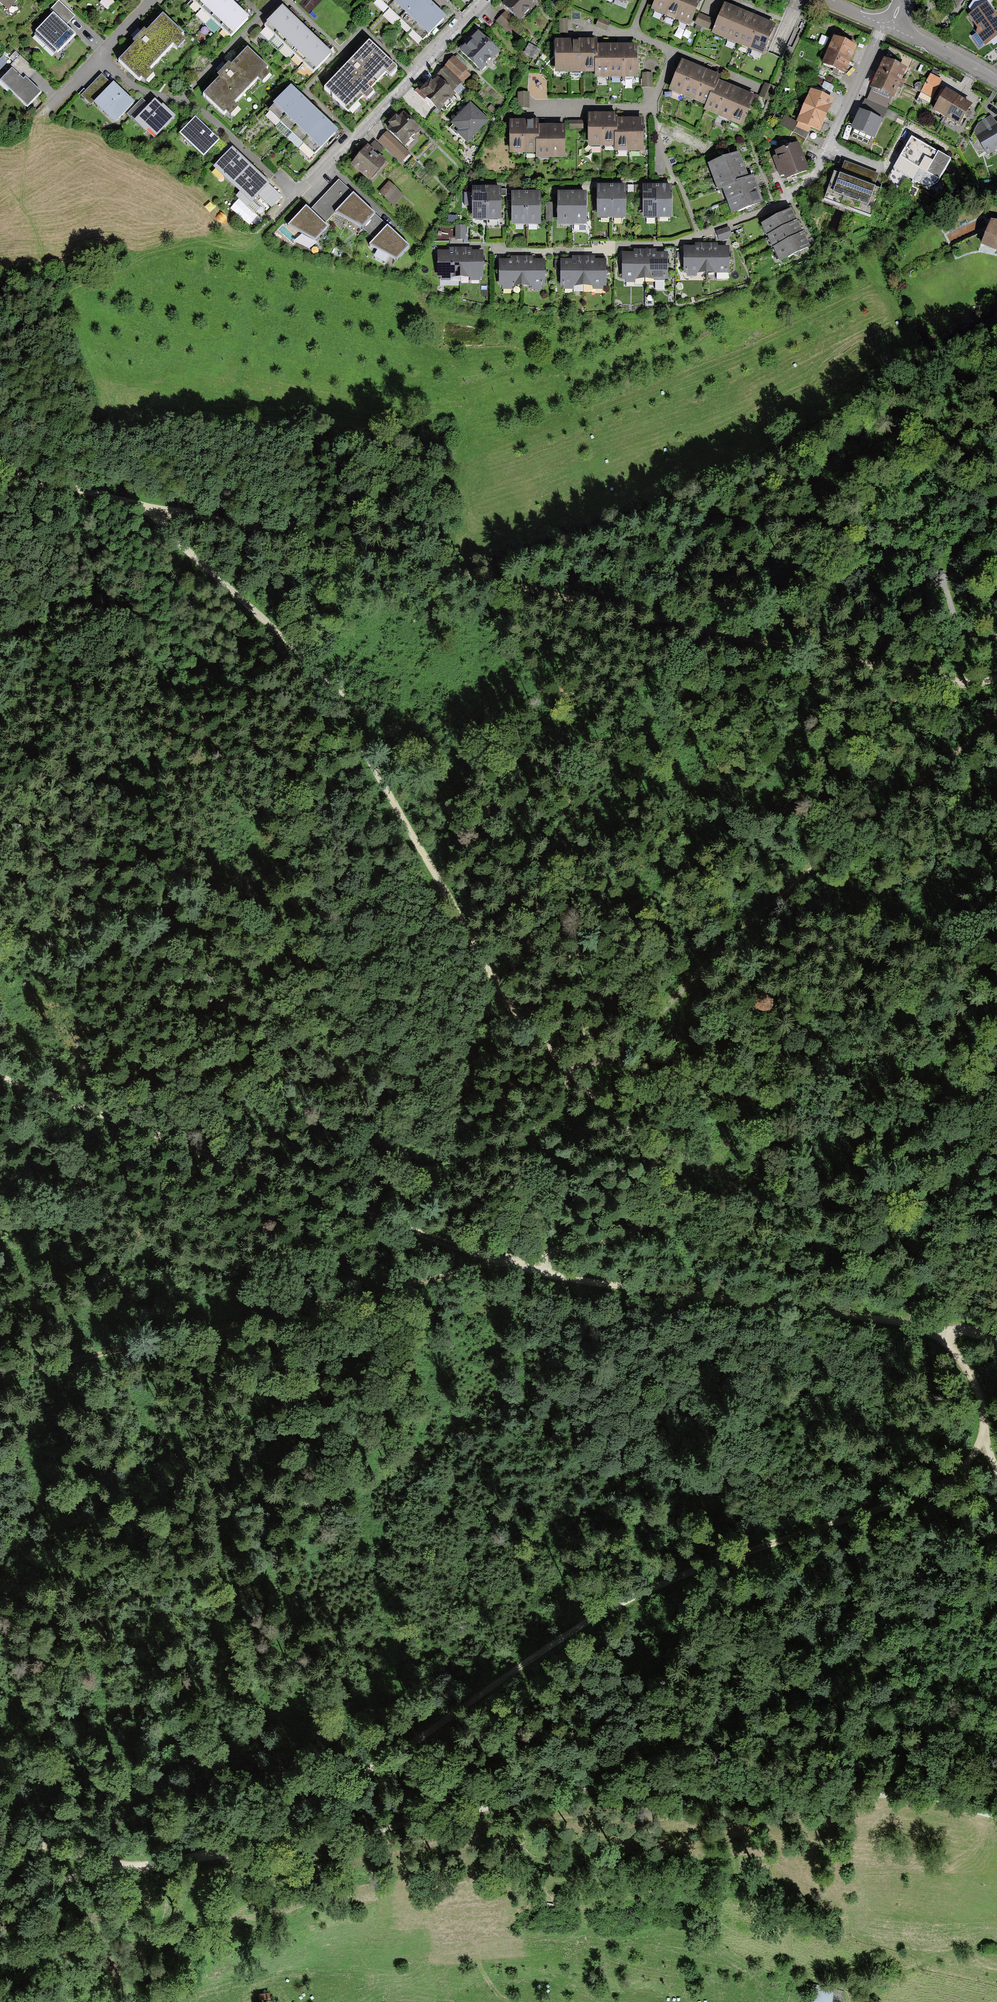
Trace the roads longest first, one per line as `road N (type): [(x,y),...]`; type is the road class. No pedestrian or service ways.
road 1 (track): [(939,1330),(981,1405),(982,1433),(947,1483),(693,1570),(599,1613),(421,1736),(207,1856)]
road 2 (track): [(996,673),(943,679),(150,506)]
road 3 (track): [(996,1817),(885,1795),(657,1790),(541,1798),(207,1856)]
road 4 (track): [(578,1083),(505,1002),(326,687),(150,506)]
road 5 (track): [(458,573),(727,477),(803,441),(996,317)]
road 6 (track): [(996,715),(578,1083)]
road 7 (residential): [(452,244),(499,245),(505,252),(673,244),(775,206),(816,178),(887,25)]
road 8 (track): [(504,1262),(0,1078)]
road 9 (track): [(504,1262),(0,1373)]
road 10 (track): [(939,1330),(504,1262)]
road 11 (track): [(923,1325),(705,1161),(649,1147)]
road 12 (track): [(504,1262),(614,1237),(656,1208),(664,1187),(649,1147),(578,1083)]
road 13 (residential): [(485,0),(275,219)]
road 14 (track): [(207,1856),(0,1896)]
road 15 (residential): [(155,0),(49,108)]
road 16 (track): [(0,1823),(114,1868)]
road 17 (residential): [(887,25),(996,81)]

